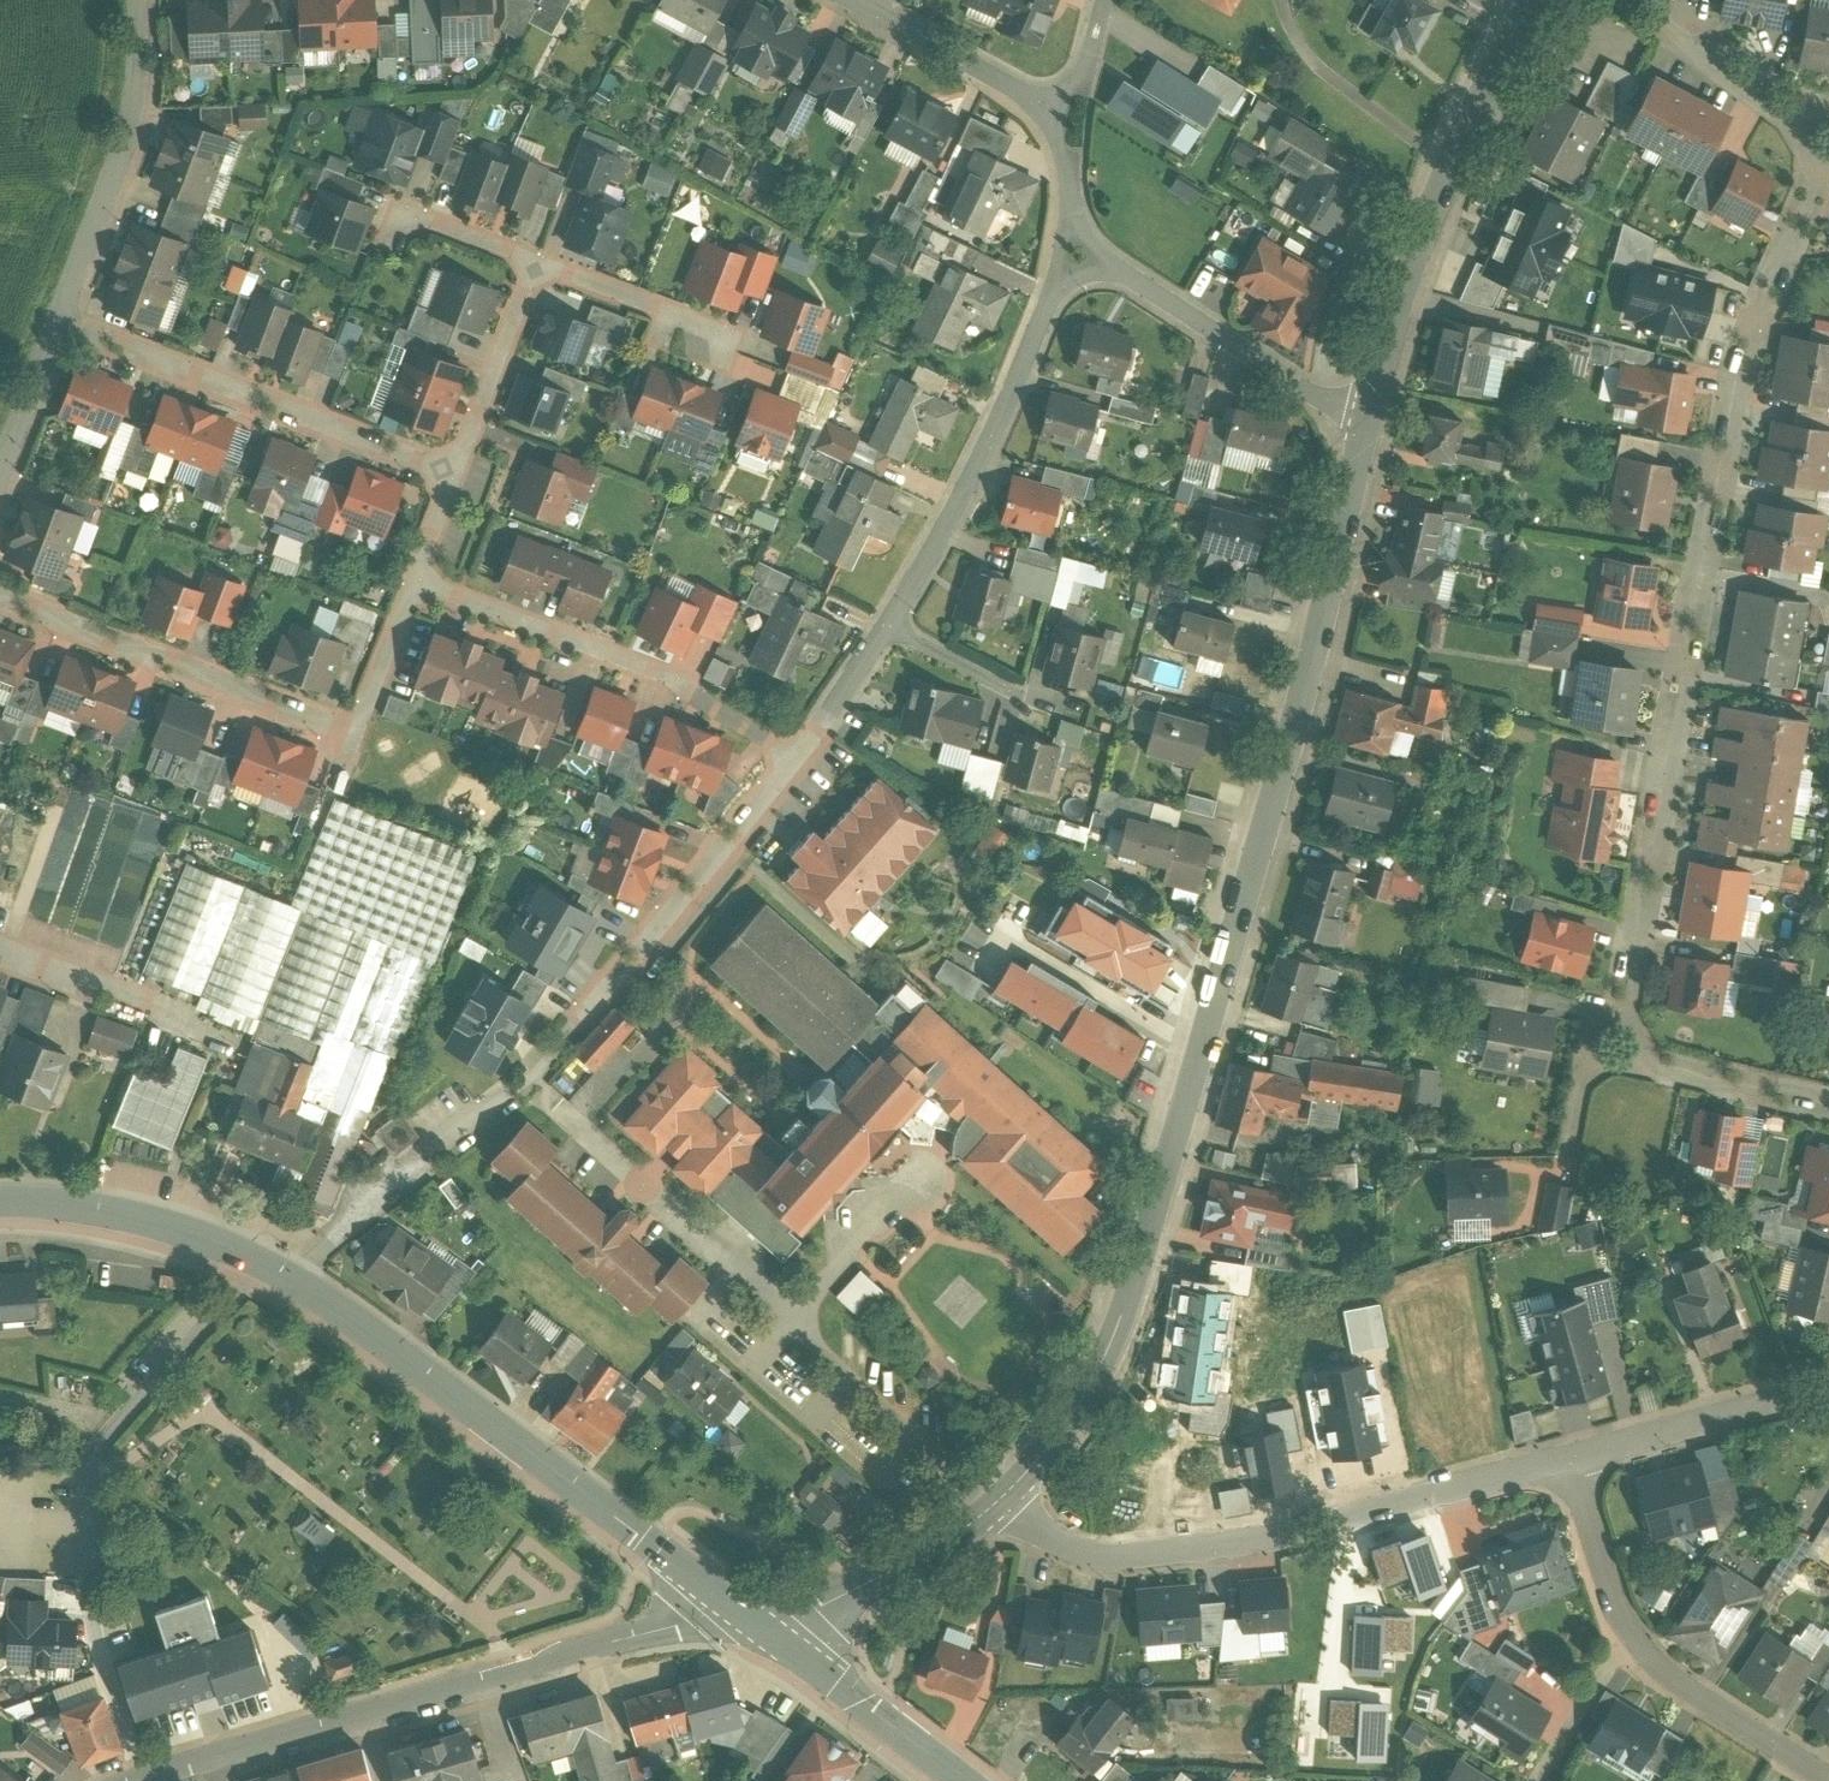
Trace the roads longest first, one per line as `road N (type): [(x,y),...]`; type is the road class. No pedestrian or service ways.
road 1 (tertiary): [(1372,412),(1257,871),(1146,1245),(1103,1357),(1009,1492)]
road 2 (residential): [(1828,143),(1738,387),(1629,1008)]
road 3 (residential): [(289,1280),(514,1087),(586,1015),(796,759)]
road 4 (residential): [(1009,1492),(1091,1544),(1180,1554),(1261,1540),(1568,1455)]
road 5 (tertiary): [(289,1280),(747,1620)]
road 6 (residential): [(747,1620),(658,1631),(226,1755)]
road 7 (residential): [(892,621),(976,471),(1057,289),(1079,210)]
road 8 (tertiary): [(1535,0),(1453,162),(1372,412)]
road 9 (residential): [(61,315),(458,464)]
road 10 (residential): [(414,579),(661,677),(796,759)]
road 11 (residential): [(0,606),(322,718),(355,711),(369,692)]
road 12 (residential): [(1079,210),(1110,261),(1372,412)]
road 13 (residential): [(61,315),(127,151),(144,58),(144,0)]
road 14 (tertiary): [(0,1205),(134,1220),(289,1280)]
road 15 (tertiary): [(1009,1492),(932,1551),(747,1620)]
road 16 (residential): [(1568,1455),(1828,1383)]
road 17 (tertiary): [(747,1620),(963,1780)]
road 18 (residential): [(852,0),(1079,128)]
road 19 (residential): [(1630,0),(1828,132)]
road 20 (residential): [(1629,1008),(1646,1056),(1828,1097)]
road 21 (residential): [(1637,1642),(1689,1690),(1828,1780)]
road 22 (residential): [(458,464),(531,273)]
road 23 (residential): [(0,948),(190,1019)]
road 24 (residential): [(1568,1455),(1612,1606),(1637,1642)]
road 25 (residential): [(1544,1177),(1574,1152),(1599,1044),(1629,1008)]
road 26 (residential): [(531,273),(717,336)]
road 27 (residential): [(1537,1780),(1618,1656),(1637,1642)]
road 28 (residential): [(0,473),(61,315)]
road 29 (residential): [(796,759),(850,693),(892,621)]
road 30 (residential): [(390,224),(531,273)]
road 31 (residential): [(892,621),(1021,696)]
road 32 (residential): [(1079,128),(1101,0)]
road 33 (residential): [(414,579),(458,464)]
road 34 (residential): [(369,692),(414,579)]

